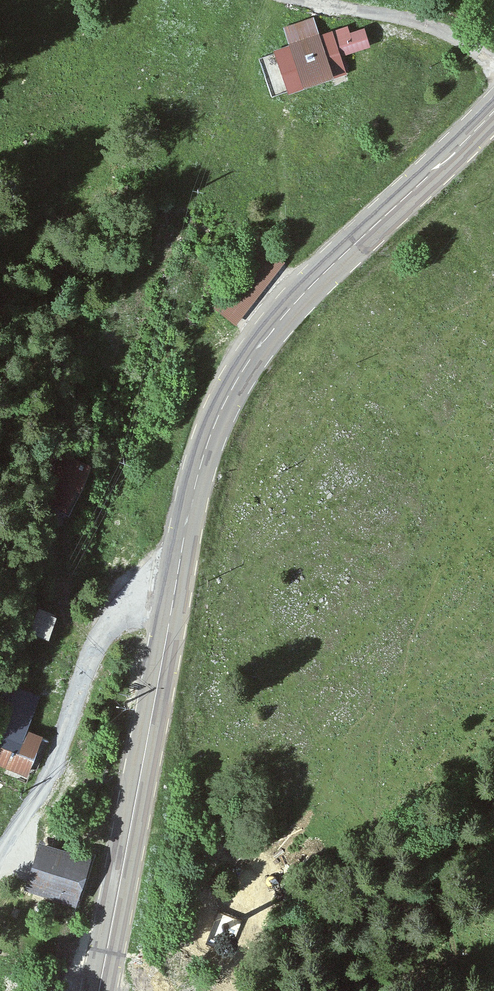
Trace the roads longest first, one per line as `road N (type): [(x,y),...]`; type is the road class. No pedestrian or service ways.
road 1 (primary): [(179,564),(210,425),(237,373),(288,306),(493,109)]
road 2 (primary): [(98,990),(179,564)]
road 3 (residential): [(179,564),(103,646),(42,795),(0,860)]
road 4 (track): [(305,0),(421,23),(493,65)]

